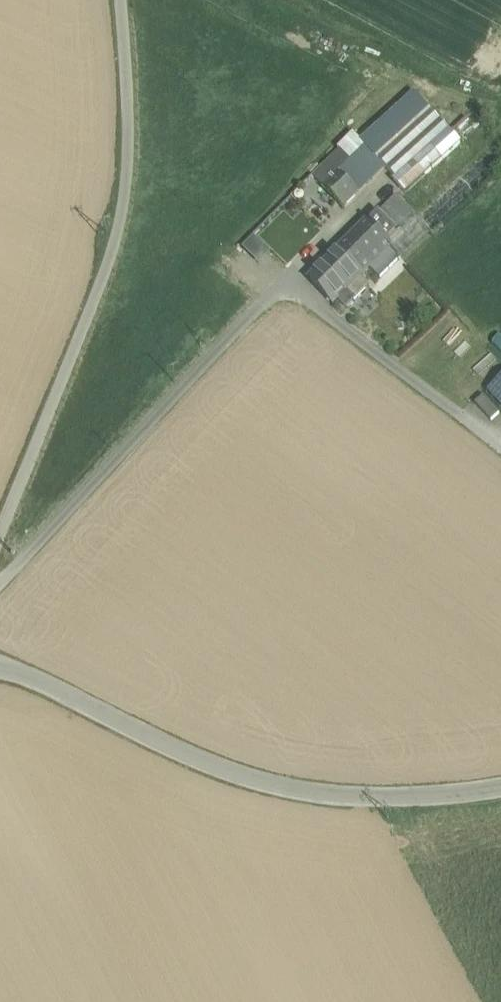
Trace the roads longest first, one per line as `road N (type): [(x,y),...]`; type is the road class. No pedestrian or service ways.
road 1 (residential): [(0,589),(295,278),(500,440)]
road 2 (unclassified): [(0,565),(135,192),(120,0)]
road 3 (unclassified): [(500,787),(416,797),(256,778),(0,668)]

